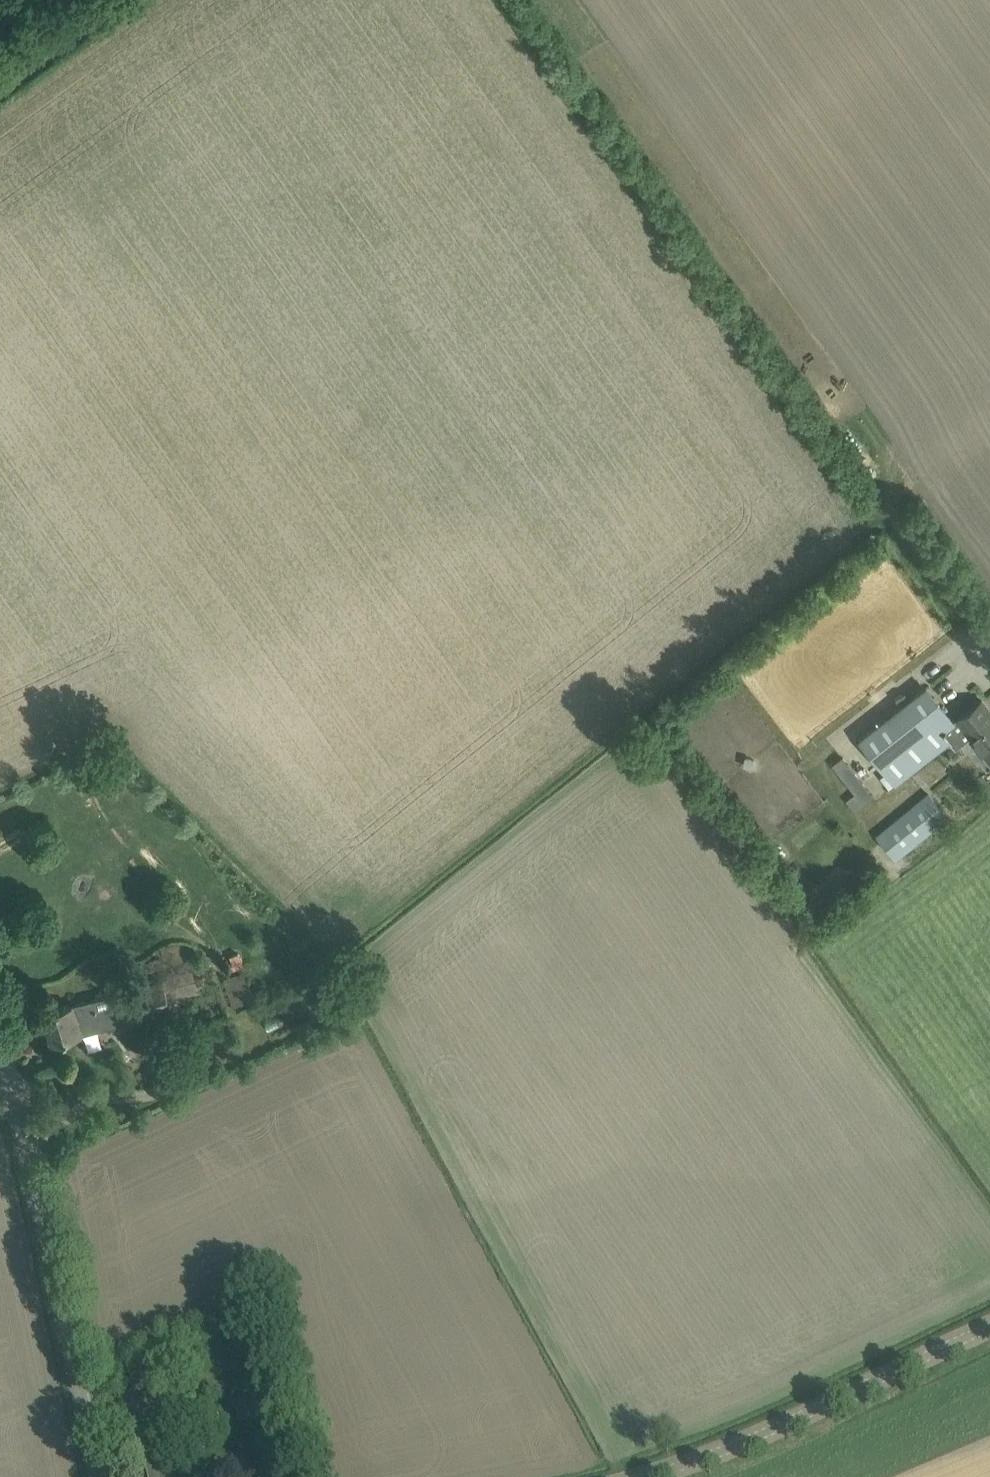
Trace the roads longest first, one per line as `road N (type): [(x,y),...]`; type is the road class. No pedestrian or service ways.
road 1 (tertiary): [(97,1476),(0,1046)]
road 2 (tertiary): [(644,1476),(786,1423),(989,1327)]

